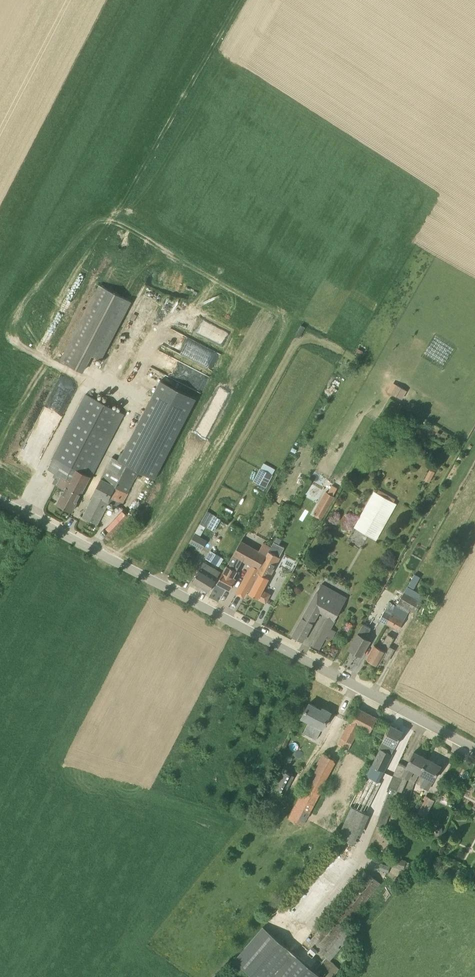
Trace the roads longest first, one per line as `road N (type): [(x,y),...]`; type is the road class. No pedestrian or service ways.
road 1 (residential): [(0,500),(474,749)]

